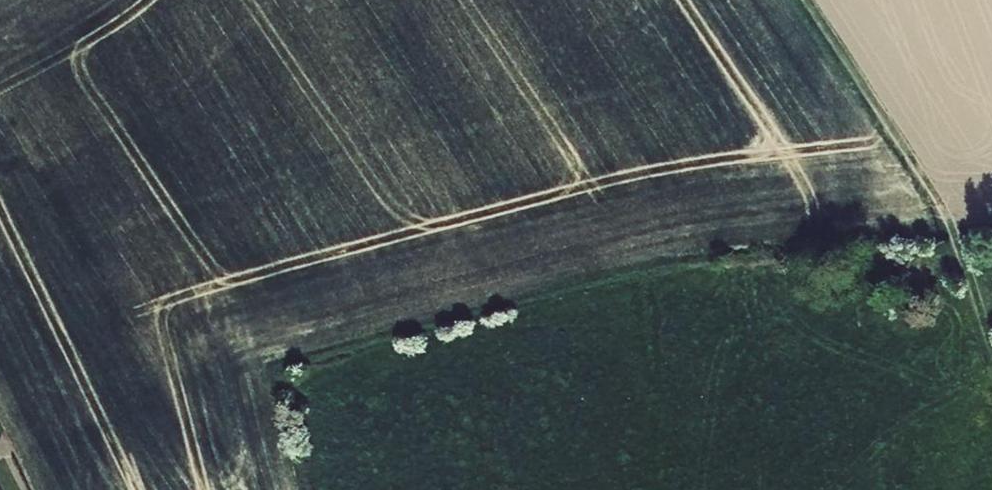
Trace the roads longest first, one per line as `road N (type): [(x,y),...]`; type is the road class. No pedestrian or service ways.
road 1 (track): [(802,0),(950,229),(991,325)]

